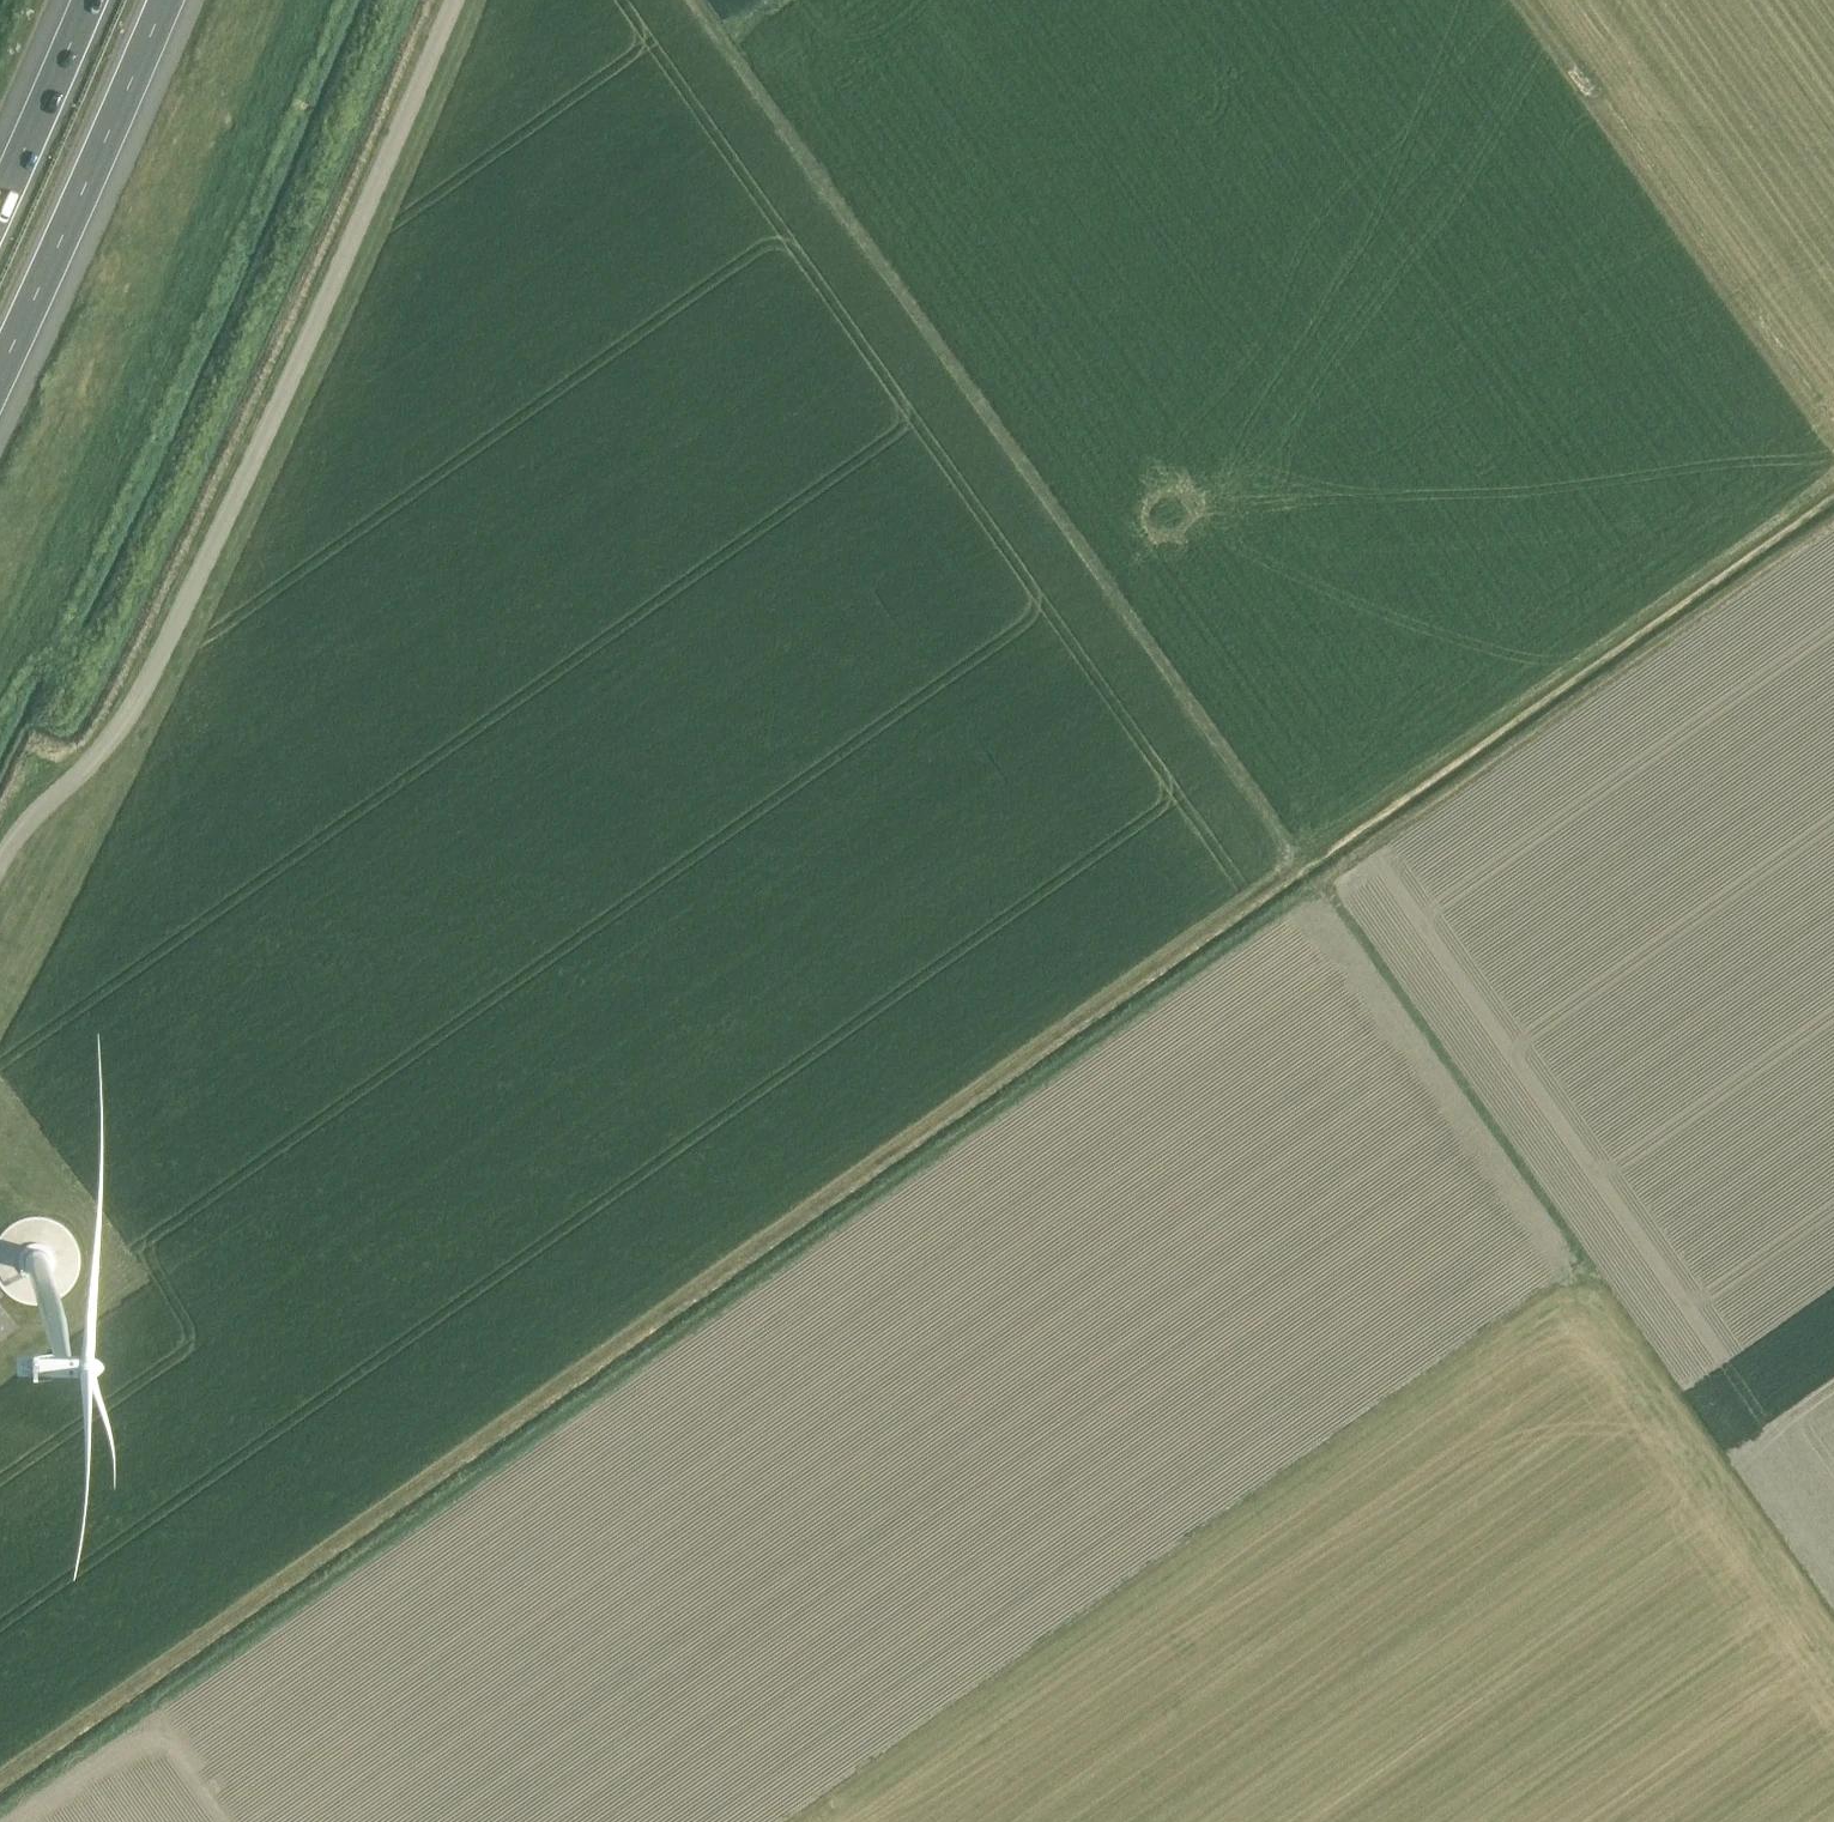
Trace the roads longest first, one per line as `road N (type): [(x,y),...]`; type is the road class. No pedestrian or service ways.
road 1 (motorway): [(0,394),(178,0)]
road 2 (motorway): [(78,0),(0,177)]

